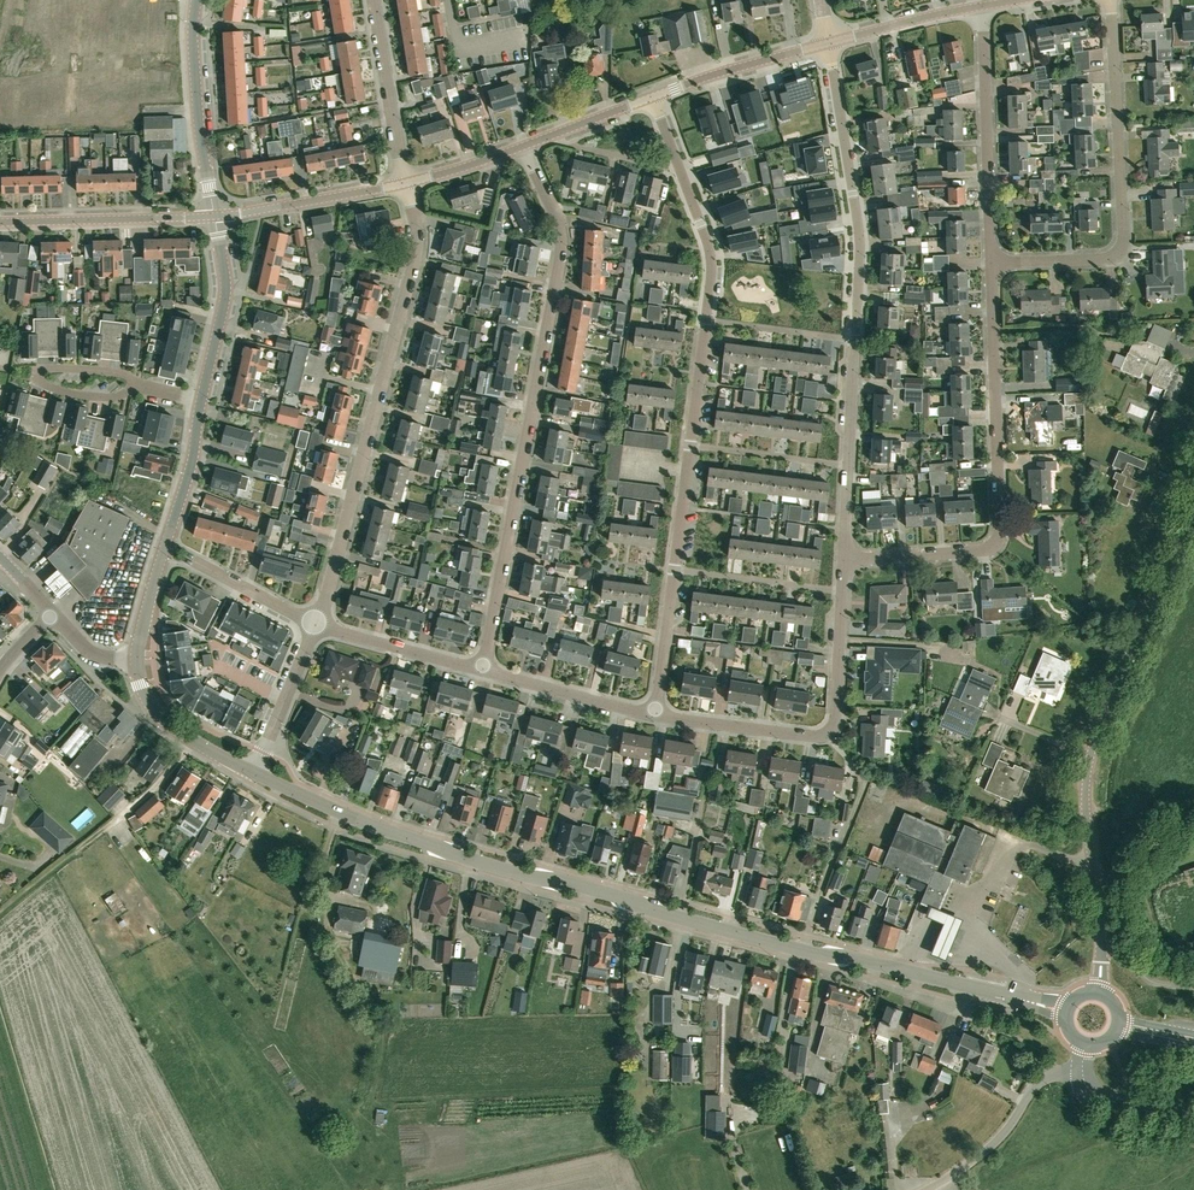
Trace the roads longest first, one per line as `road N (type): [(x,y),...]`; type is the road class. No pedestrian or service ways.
road 1 (tertiary): [(1067,1013),(514,871),(382,830),(254,773)]
road 2 (residential): [(654,715),(710,280),(701,218),(653,97)]
road 3 (residential): [(483,671),(558,256),(555,210),(524,145)]
road 4 (residential): [(846,559),(860,222),(829,42)]
road 5 (unclassified): [(1098,994),(1100,917),(1085,802),(1090,760),(1193,497)]
road 6 (residential): [(316,627),(410,262),(405,181)]
road 7 (unclassified): [(846,559),(980,551),(996,538),(990,263)]
road 8 (residential): [(990,263),(1106,258),(1121,246),(1112,0)]
road 9 (residential): [(990,263),(983,4)]
road 10 (tertiary): [(214,216),(196,0)]
road 11 (residential): [(0,222),(214,216)]
road 12 (unclassified): [(926,1189),(985,1151),(1043,1080),(1082,1072)]
road 13 (residential): [(136,385),(112,369),(40,373),(46,386),(80,395),(131,391)]
road 14 (residential): [(214,216),(405,181)]
road 15 (tertiary): [(200,401),(225,300),(214,216)]
road 16 (tertiary): [(153,579),(190,469),(200,401)]
road 17 (residential): [(653,97),(829,42)]
road 18 (residential): [(405,181),(373,0)]
road 19 (residential): [(654,715),(483,671)]
road 20 (unclassified): [(828,733),(835,720),(846,559)]
road 21 (tertiary): [(136,659),(139,685),(157,714),(254,773)]
road 22 (residential): [(483,671),(316,627)]
road 23 (track): [(75,852),(154,788),(193,741)]
road 24 (residential): [(829,42),(983,4)]
road 25 (residential): [(254,773),(316,627)]
road 26 (residential): [(316,627),(194,560)]
road 27 (residential): [(524,145),(653,97)]
road 28 (unclassified): [(1193,1119),(1097,1096),(1082,1072)]
road 29 (residential): [(405,181),(524,145)]

